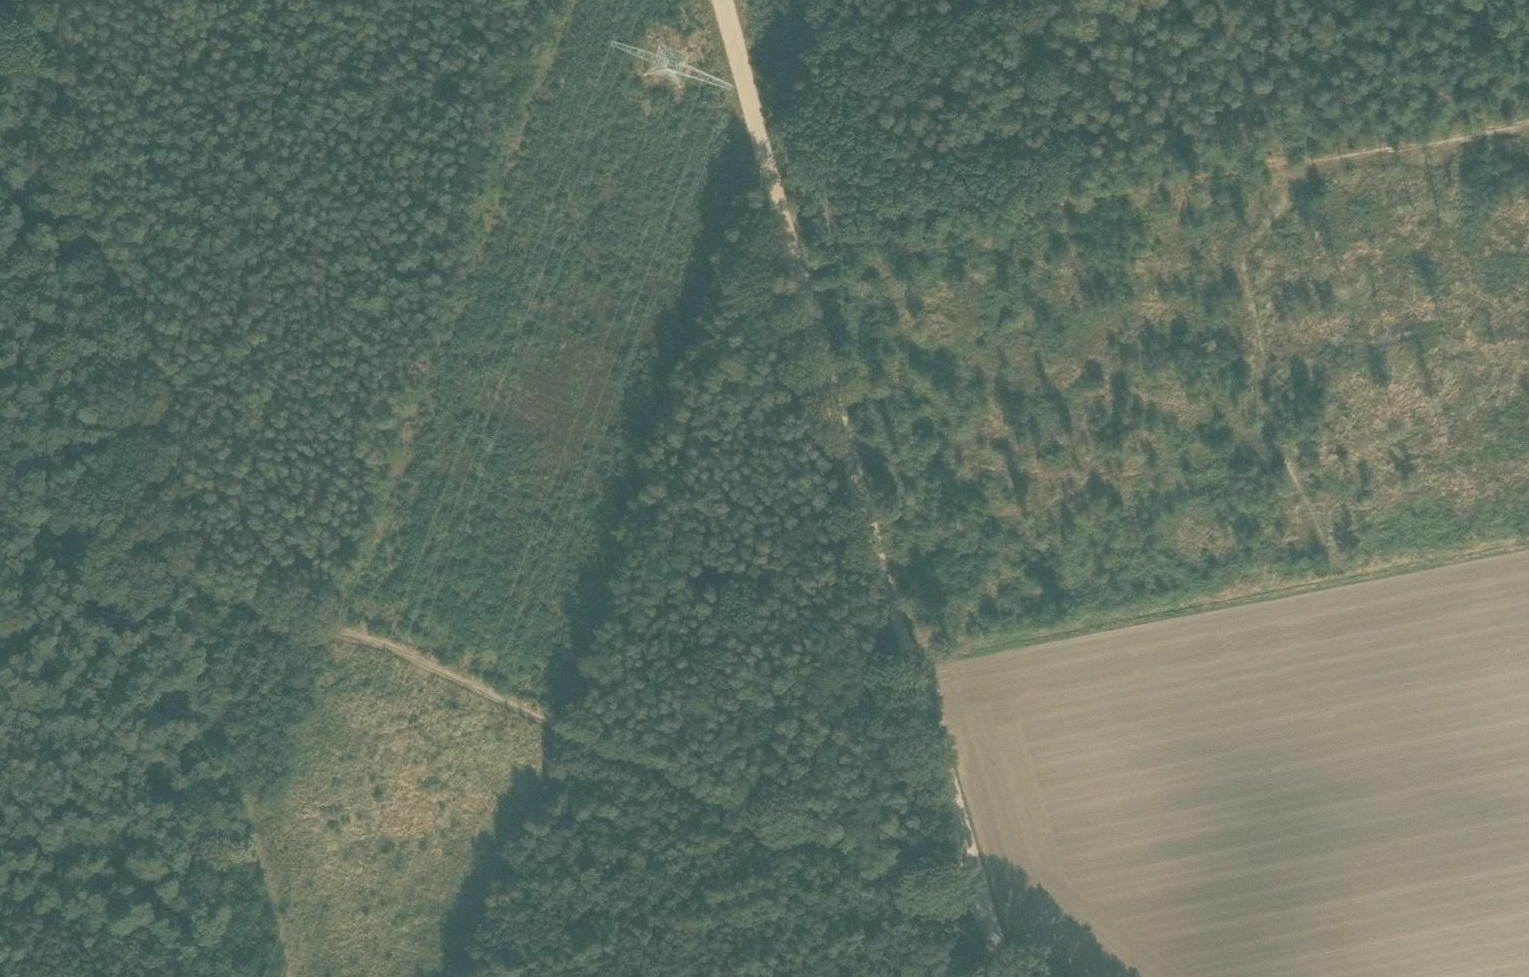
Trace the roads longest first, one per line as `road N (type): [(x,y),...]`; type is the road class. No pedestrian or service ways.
road 1 (track): [(173,586),(463,687),(972,916)]
road 2 (track): [(972,916),(795,276)]
road 3 (track): [(173,586),(295,976)]
road 4 (track): [(795,276),(720,0)]
road 5 (track): [(0,511),(173,586)]

